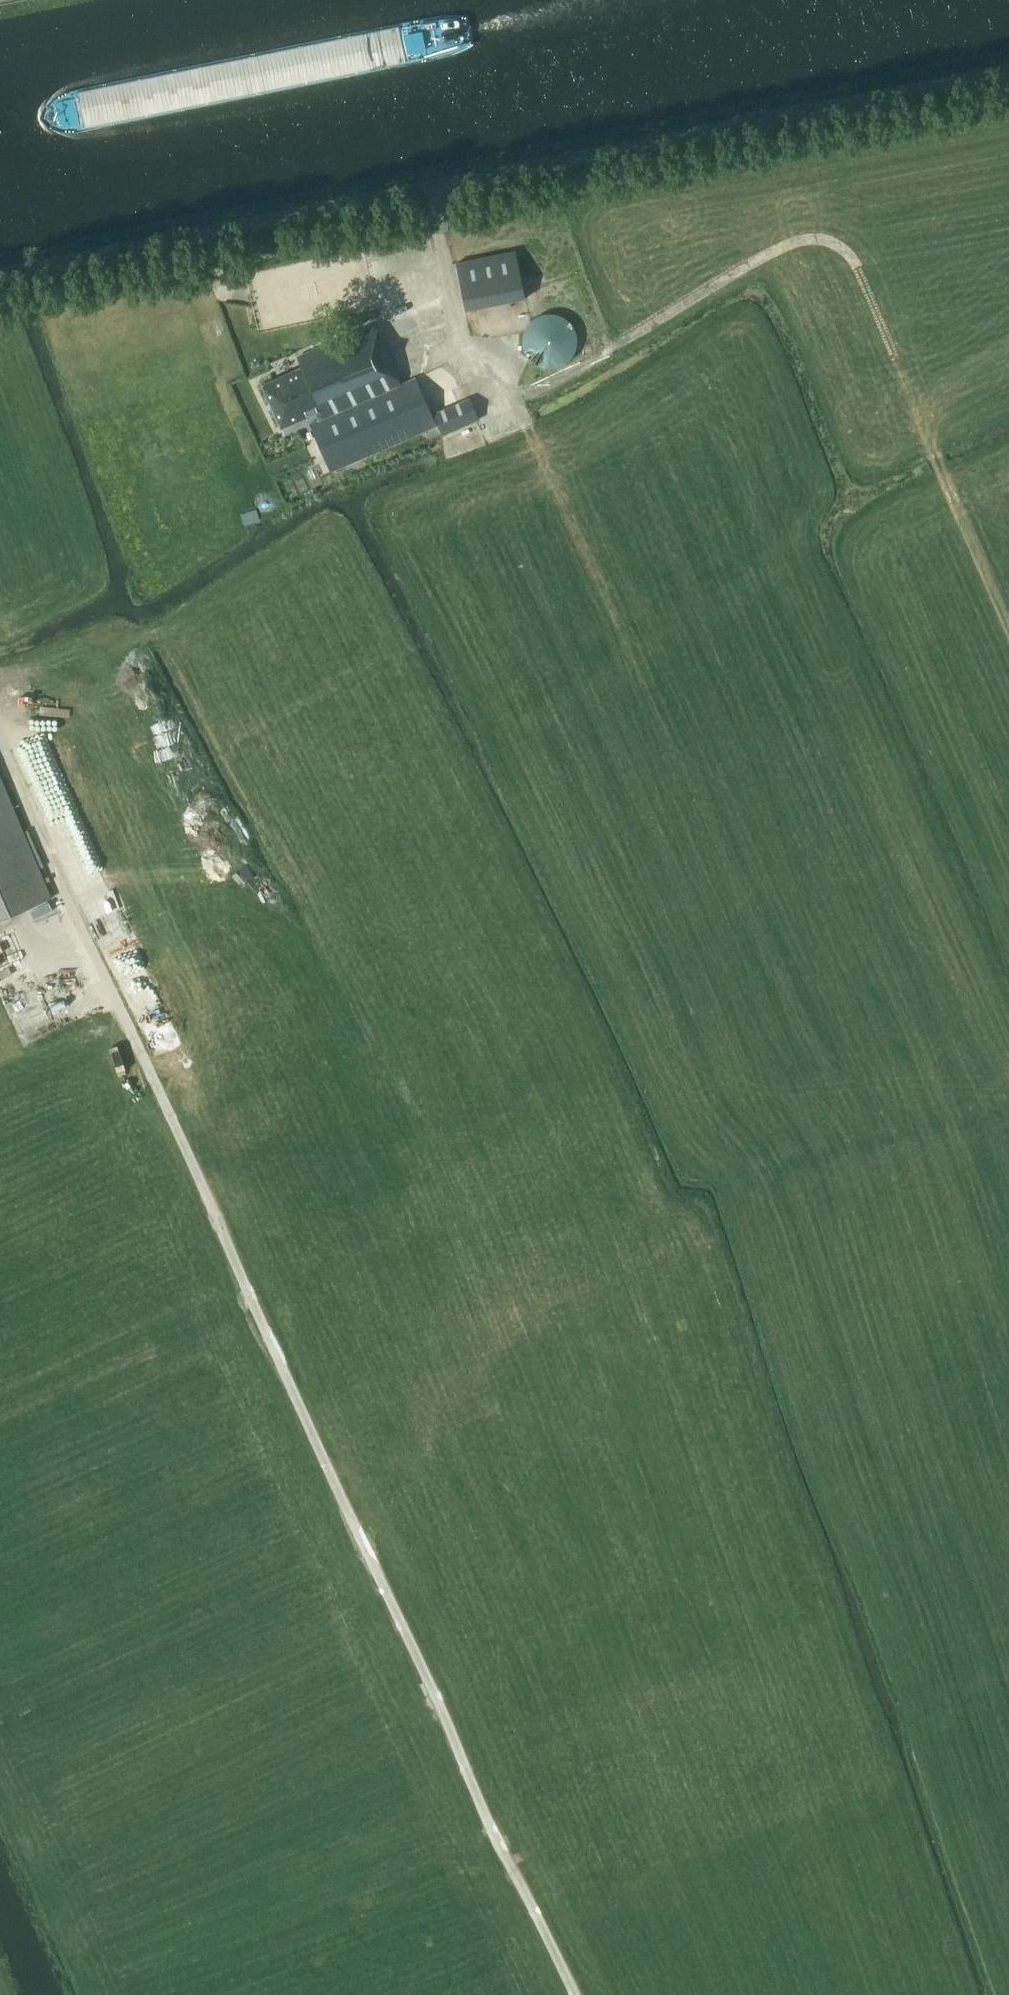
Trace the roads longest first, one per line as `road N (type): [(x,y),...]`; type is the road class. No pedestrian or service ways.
road 1 (unclassified): [(0,274),(1008,70)]

